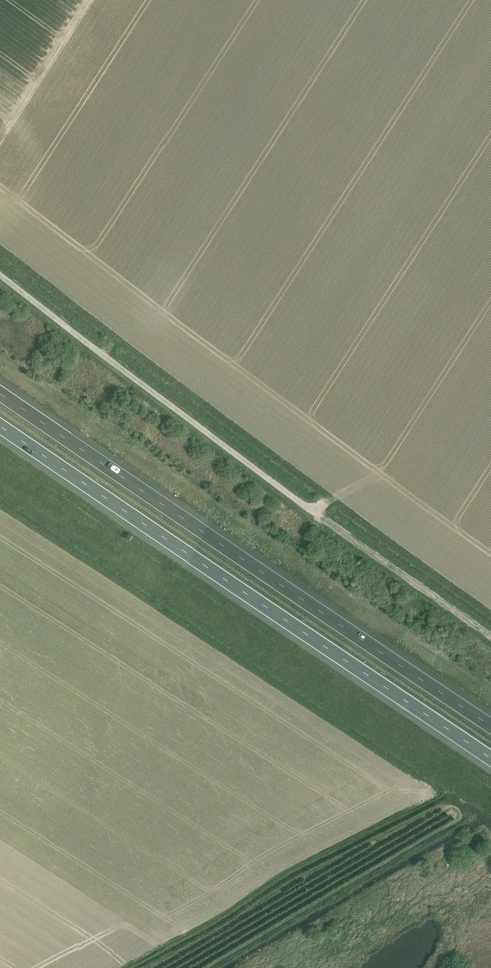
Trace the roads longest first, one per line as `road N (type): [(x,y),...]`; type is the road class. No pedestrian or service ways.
road 1 (motorway): [(0,425),(490,762)]
road 2 (motorway): [(490,722),(0,394)]
road 3 (unclassified): [(317,514),(0,274)]

